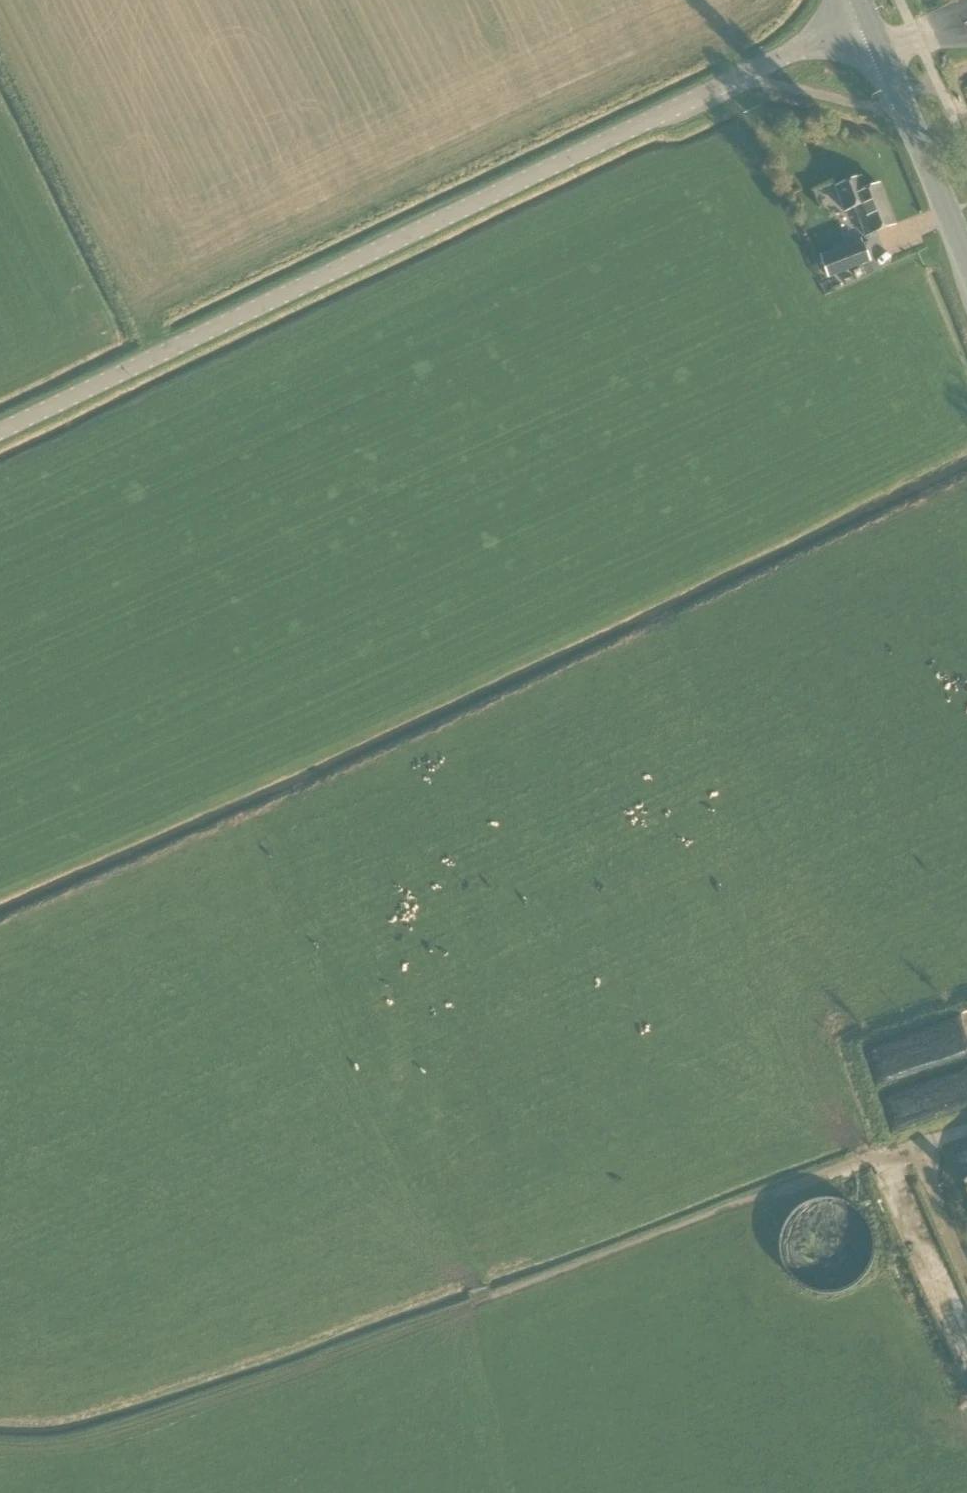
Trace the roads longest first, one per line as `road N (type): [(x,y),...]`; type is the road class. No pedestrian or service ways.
road 1 (tertiary): [(0,426),(869,21)]
road 2 (primary): [(966,256),(869,21)]

